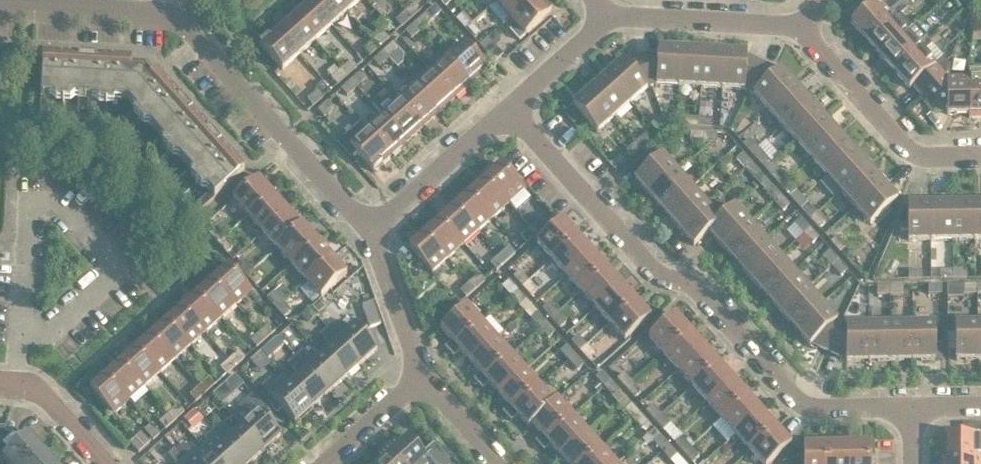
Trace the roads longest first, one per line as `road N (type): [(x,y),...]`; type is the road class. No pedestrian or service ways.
road 1 (residential): [(913,407),(800,404),(698,291),(658,275),(509,111)]
road 2 (residential): [(372,233),(173,19)]
road 3 (residential): [(23,330),(28,205),(68,206),(125,272)]
road 4 (residential): [(980,157),(910,153),(797,27)]
road 5 (residential): [(797,27),(611,17)]
road 6 (residential): [(509,111),(372,233)]
road 7 (residential): [(173,19),(0,6)]
road 8 (residential): [(421,378),(372,233)]
road 9 (residential): [(611,17),(509,111)]
road 10 (residential): [(326,463),(421,378)]
road 11 (residential): [(125,272),(55,333),(23,330)]

